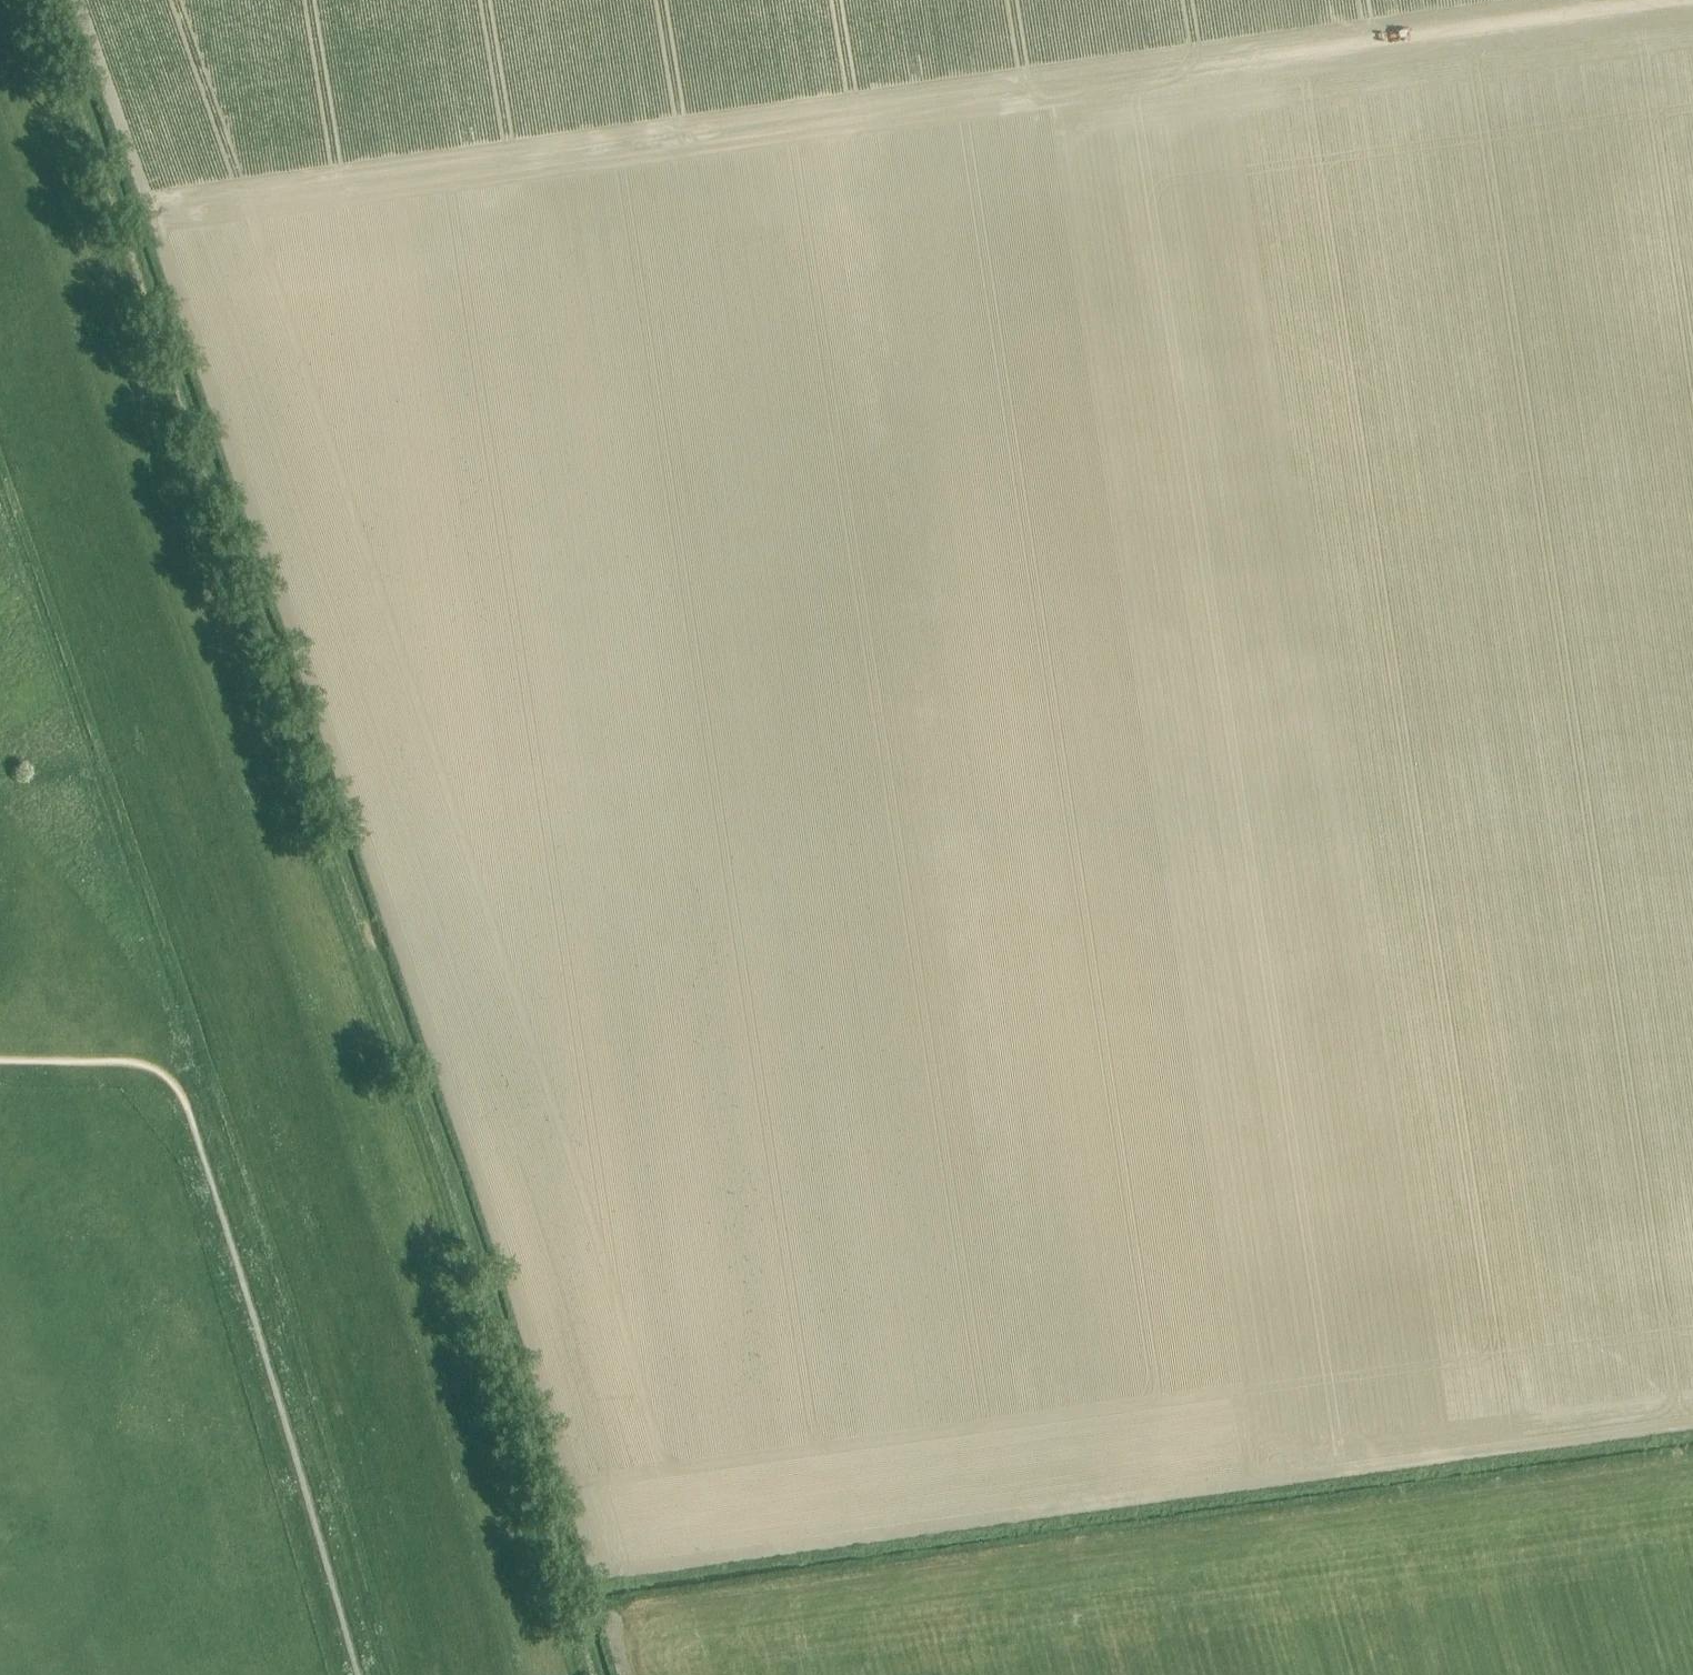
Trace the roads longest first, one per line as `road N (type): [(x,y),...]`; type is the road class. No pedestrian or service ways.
road 1 (track): [(24,0),(432,1172),(575,1674)]
road 2 (track): [(1251,57),(1665,0)]

